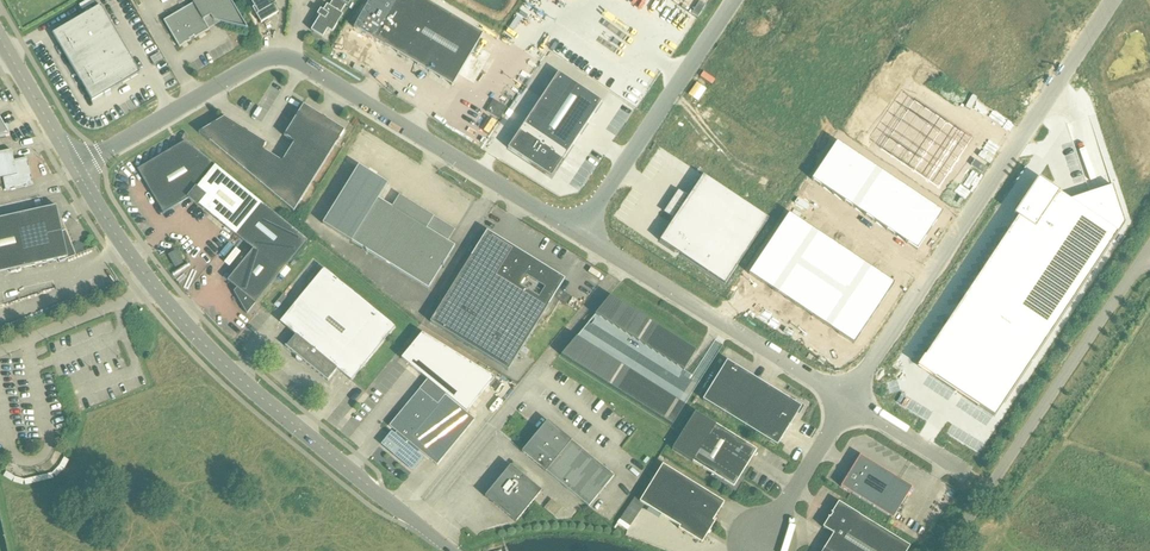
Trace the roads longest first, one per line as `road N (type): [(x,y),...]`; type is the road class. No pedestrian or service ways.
road 1 (unclassified): [(579,233),(289,58),(257,63),(76,168)]
road 2 (tertiary): [(451,550),(212,353),(127,251),(76,168)]
road 3 (unclassified): [(847,401),(1114,0)]
road 4 (unclassified): [(947,550),(1149,246)]
road 5 (unclassified): [(847,401),(579,233)]
road 6 (unclassified): [(579,233),(735,0)]
road 7 (unclassified): [(760,543),(847,401)]
road 8 (tertiary): [(76,168),(0,38)]
road 9 (unclassified): [(965,473),(847,401)]

